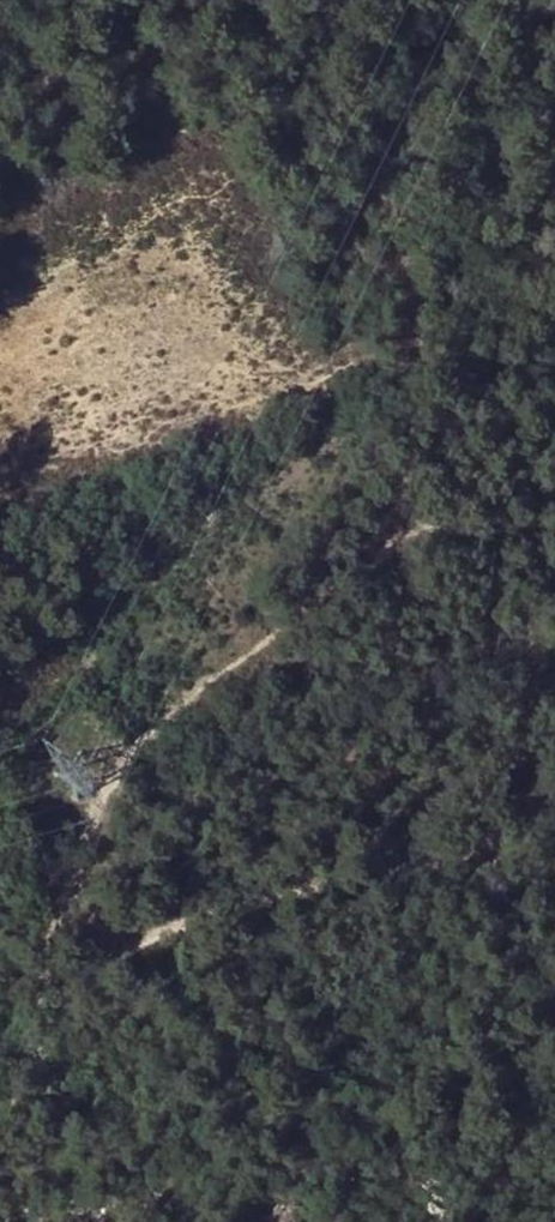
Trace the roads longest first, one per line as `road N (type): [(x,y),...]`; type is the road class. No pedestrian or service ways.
road 1 (track): [(554,858),(278,887),(135,941),(33,1046),(0,1178)]

